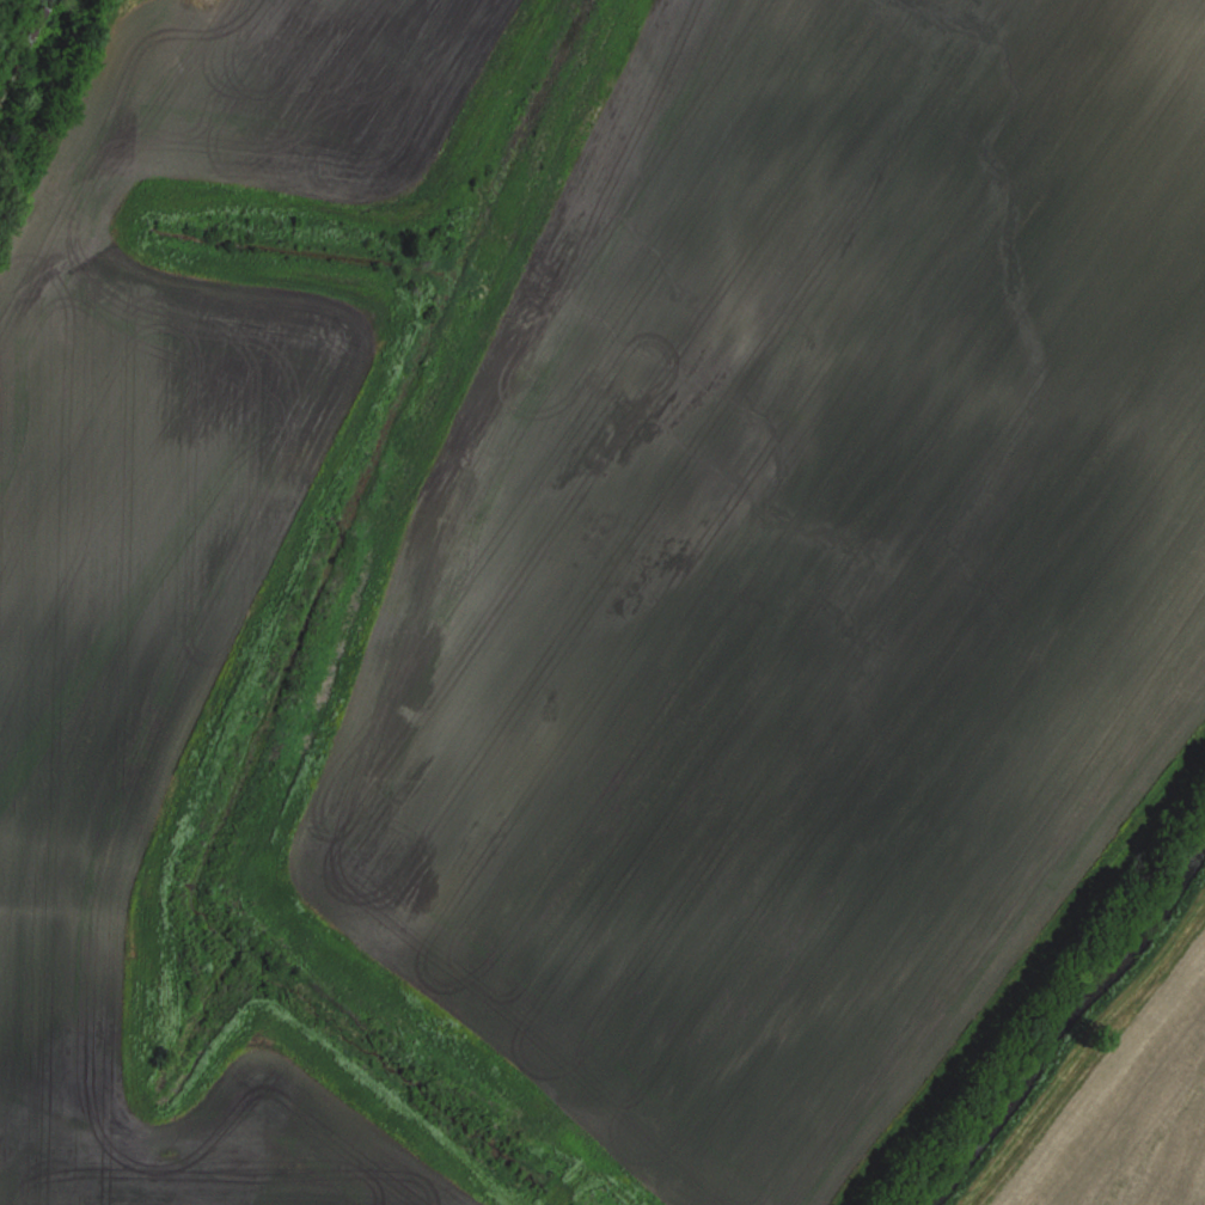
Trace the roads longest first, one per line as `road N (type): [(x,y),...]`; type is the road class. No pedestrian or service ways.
road 1 (residential): [(0,196),(84,30),(84,0)]

